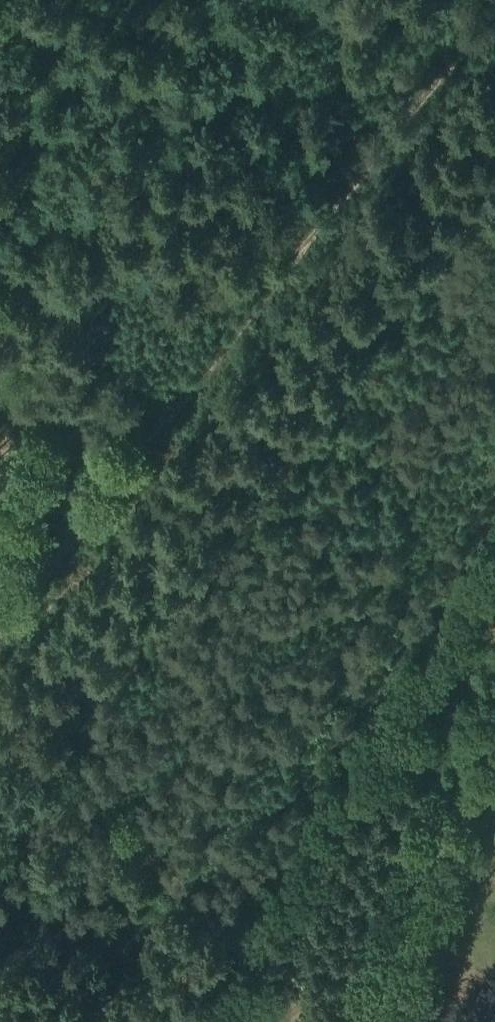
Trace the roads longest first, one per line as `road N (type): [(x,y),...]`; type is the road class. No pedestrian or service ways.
road 1 (track): [(0,629),(494,15)]
road 2 (track): [(329,1021),(0,724)]
road 3 (track): [(346,1021),(457,764),(494,697)]

